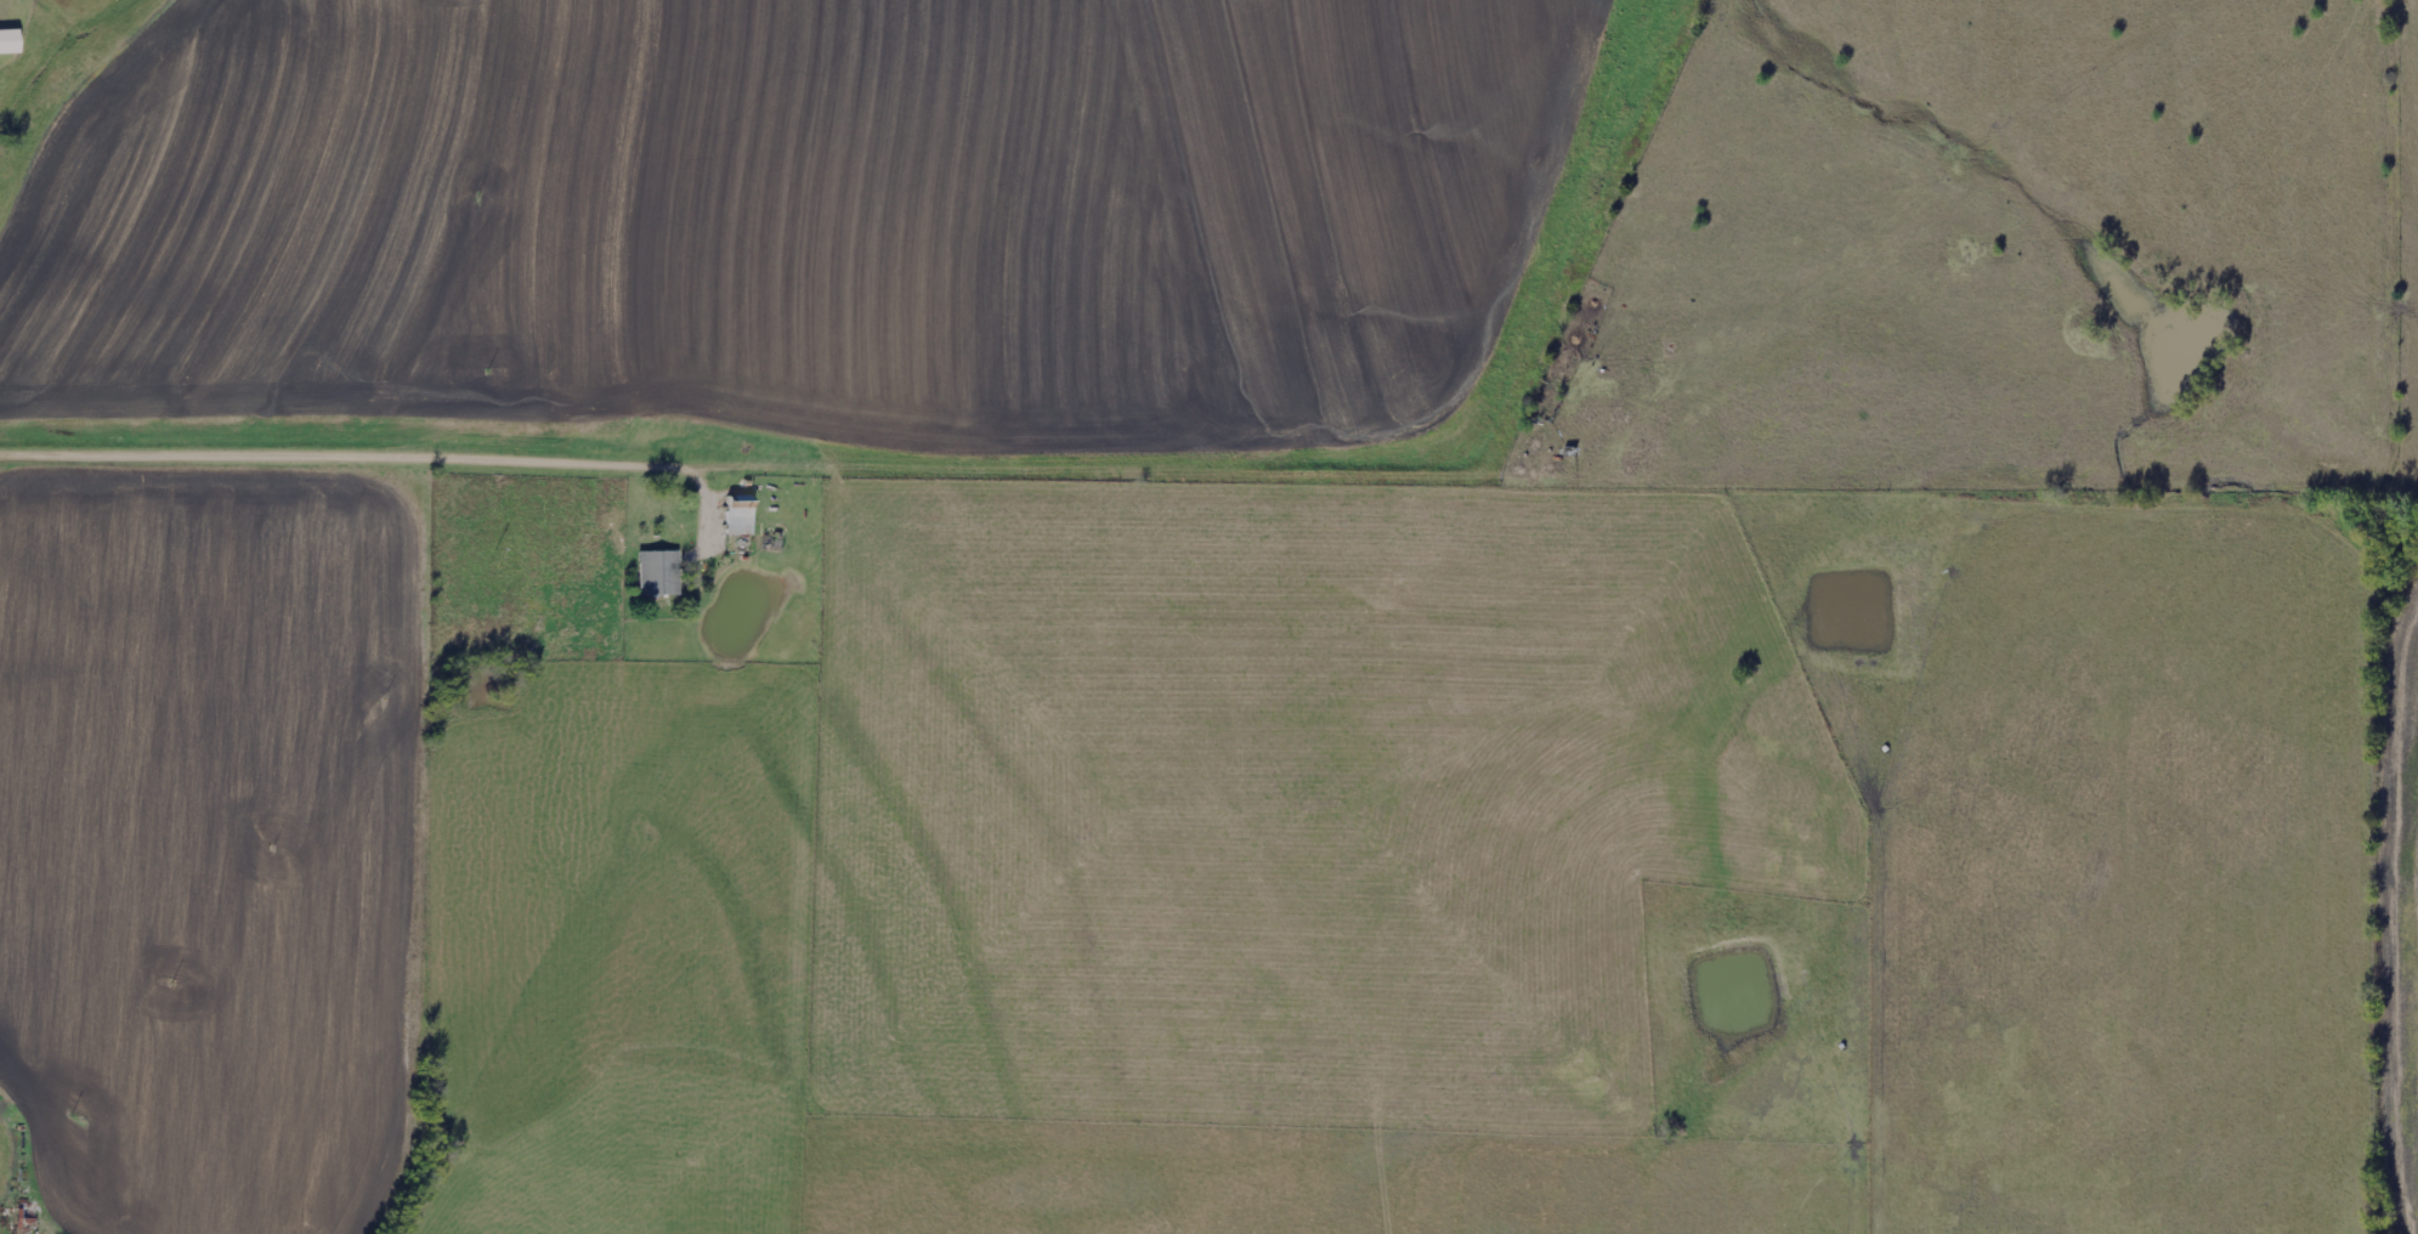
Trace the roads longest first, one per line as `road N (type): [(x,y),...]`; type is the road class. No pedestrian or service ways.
road 1 (residential): [(0,459),(723,470)]

